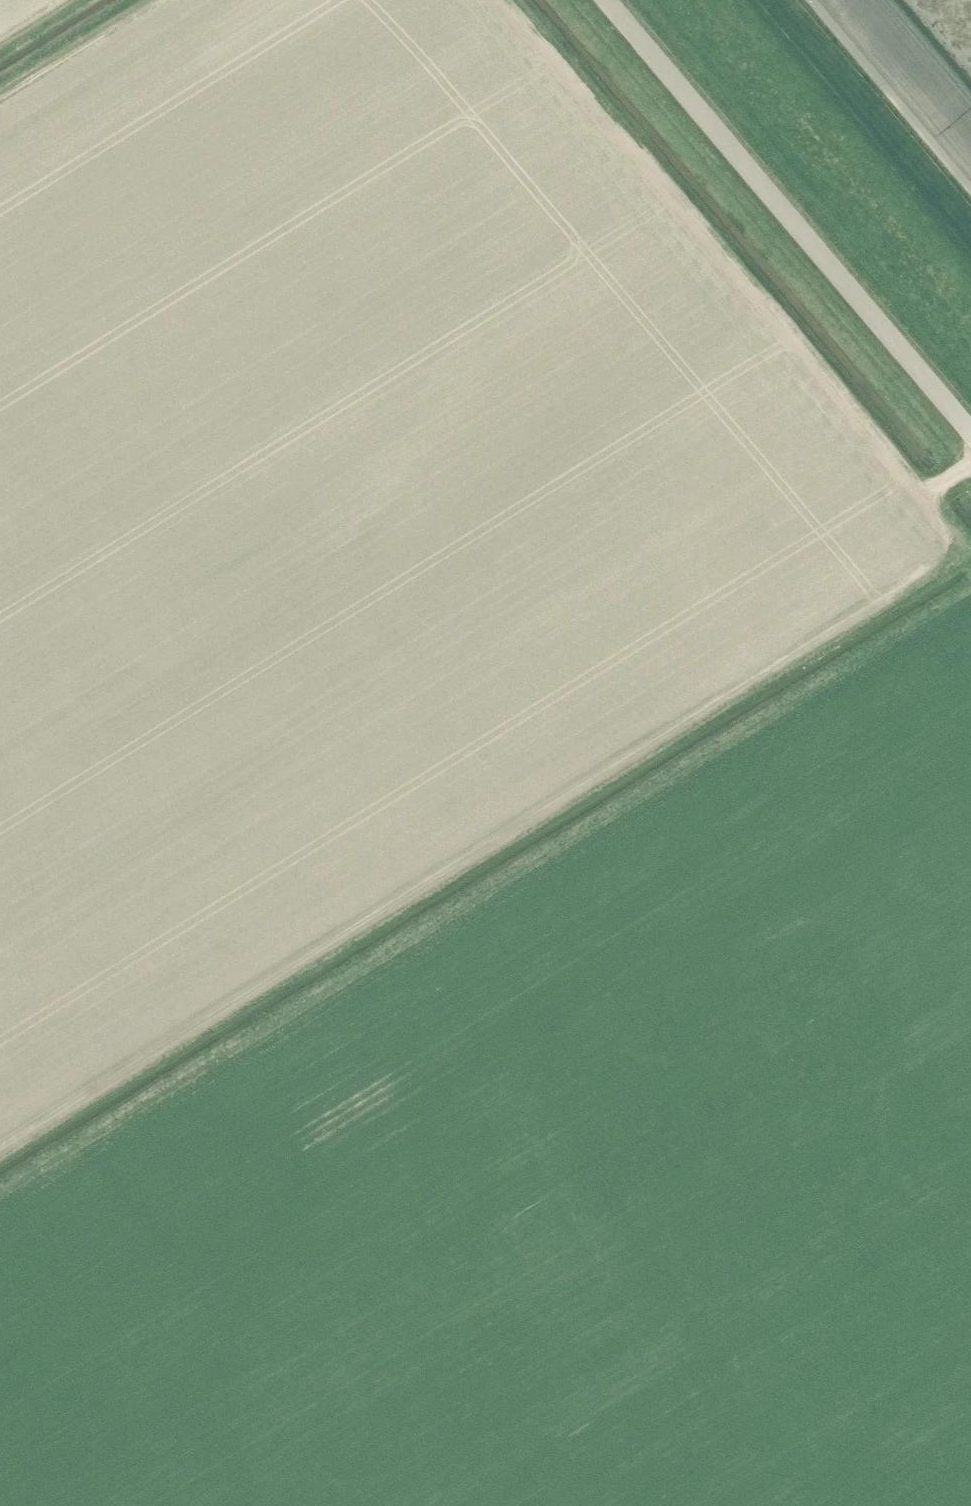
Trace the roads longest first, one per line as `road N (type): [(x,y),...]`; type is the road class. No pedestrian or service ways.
road 1 (unclassified): [(970,432),(606,0)]

